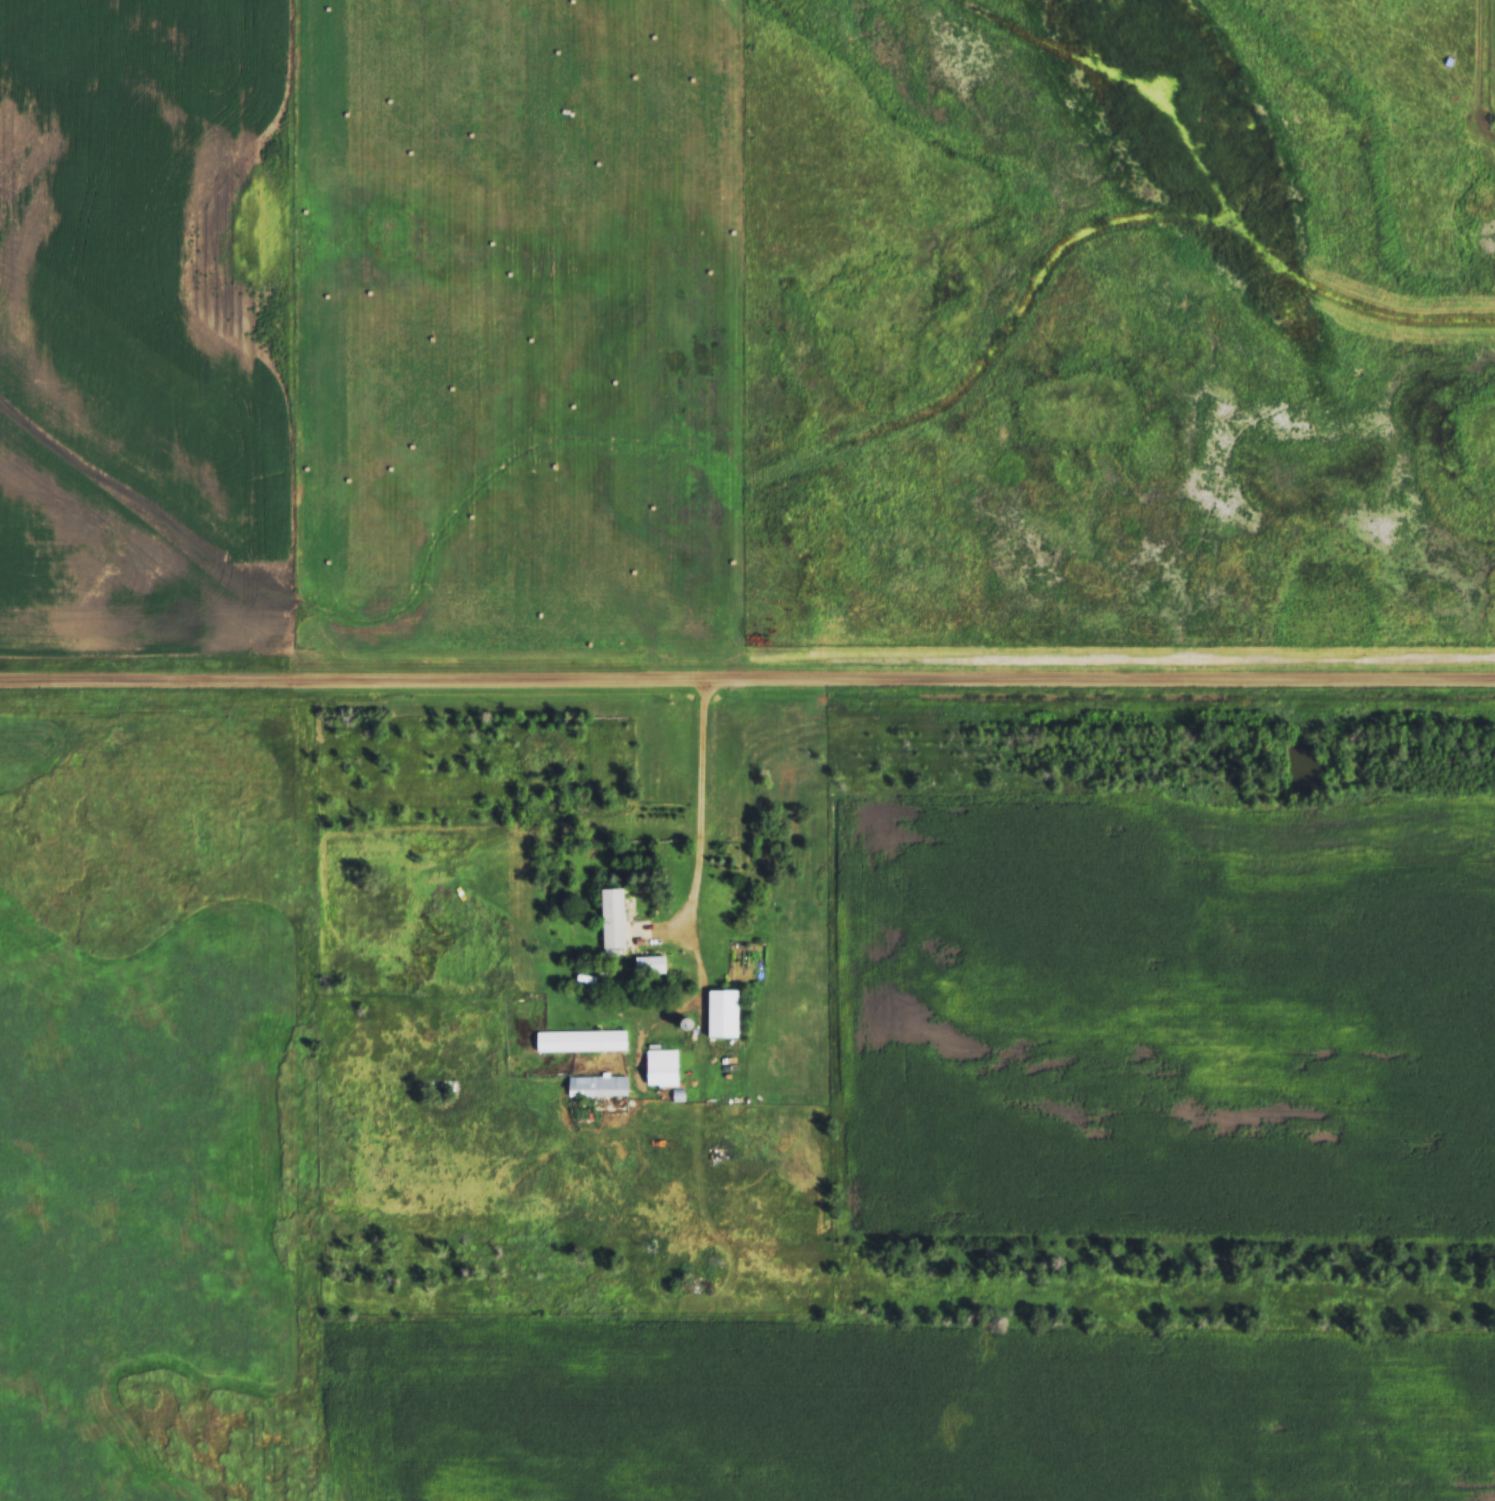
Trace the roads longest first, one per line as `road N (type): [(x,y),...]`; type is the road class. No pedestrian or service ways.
road 1 (residential): [(1494,682),(0,682)]
road 2 (residential): [(303,682),(295,0)]

